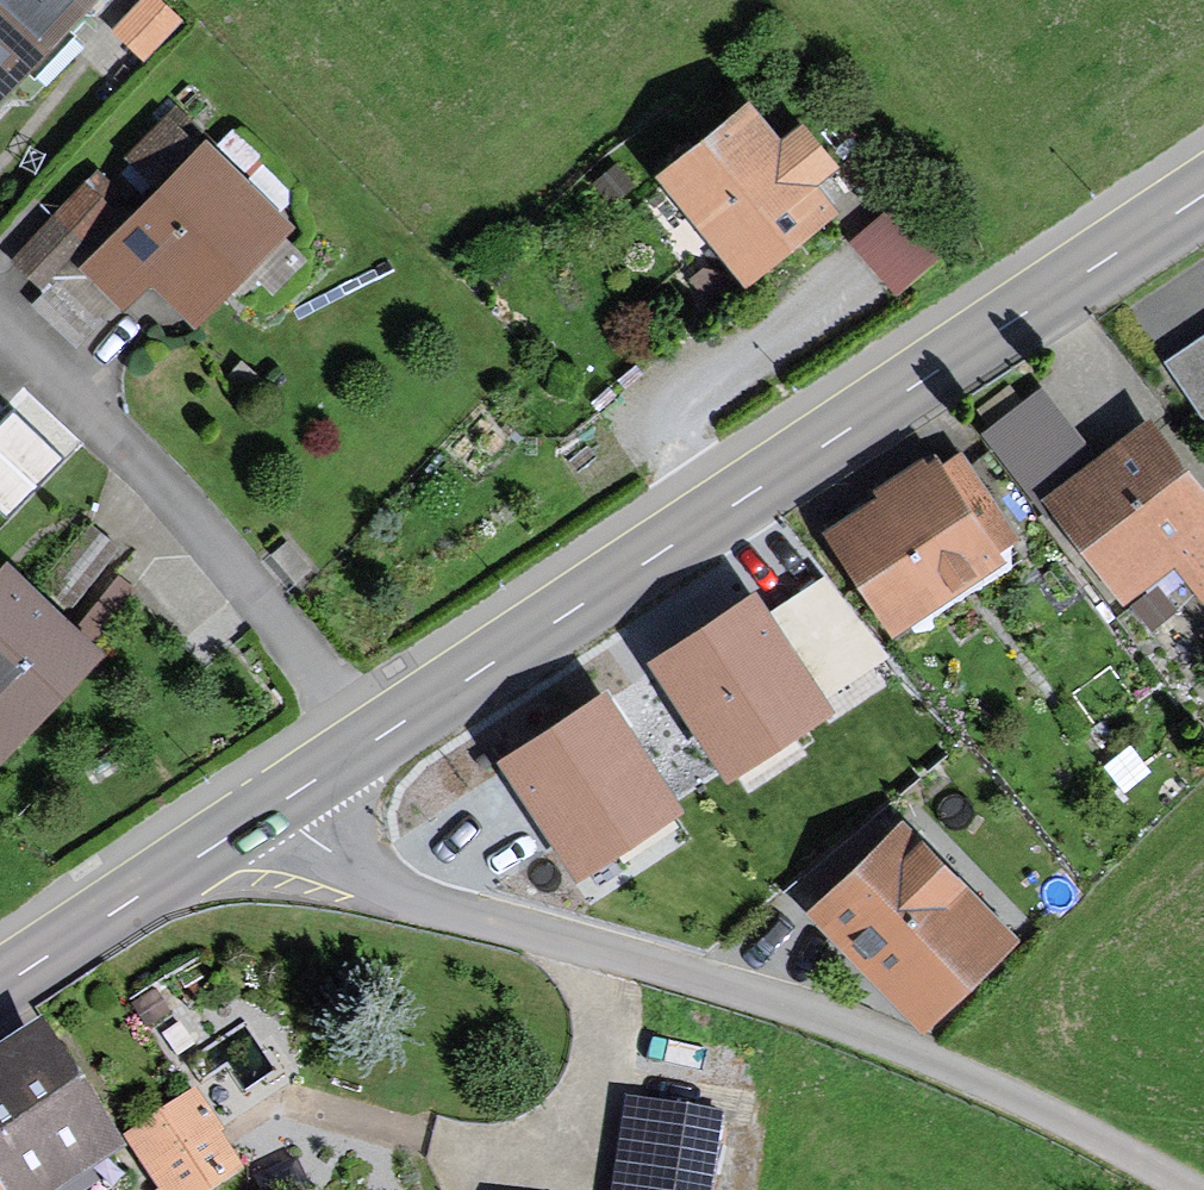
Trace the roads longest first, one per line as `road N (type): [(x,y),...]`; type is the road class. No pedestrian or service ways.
road 1 (primary): [(1203,193),(364,745)]
road 2 (residential): [(276,804),(299,831),(417,901),(828,1021),(1035,1110),(1188,1189)]
road 3 (residential): [(0,330),(125,445),(255,594),(364,745)]
road 4 (track): [(276,1097),(488,1156),(550,1146),(585,1101),(606,1025),(588,947)]
road 5 (primary): [(276,804),(0,985)]

